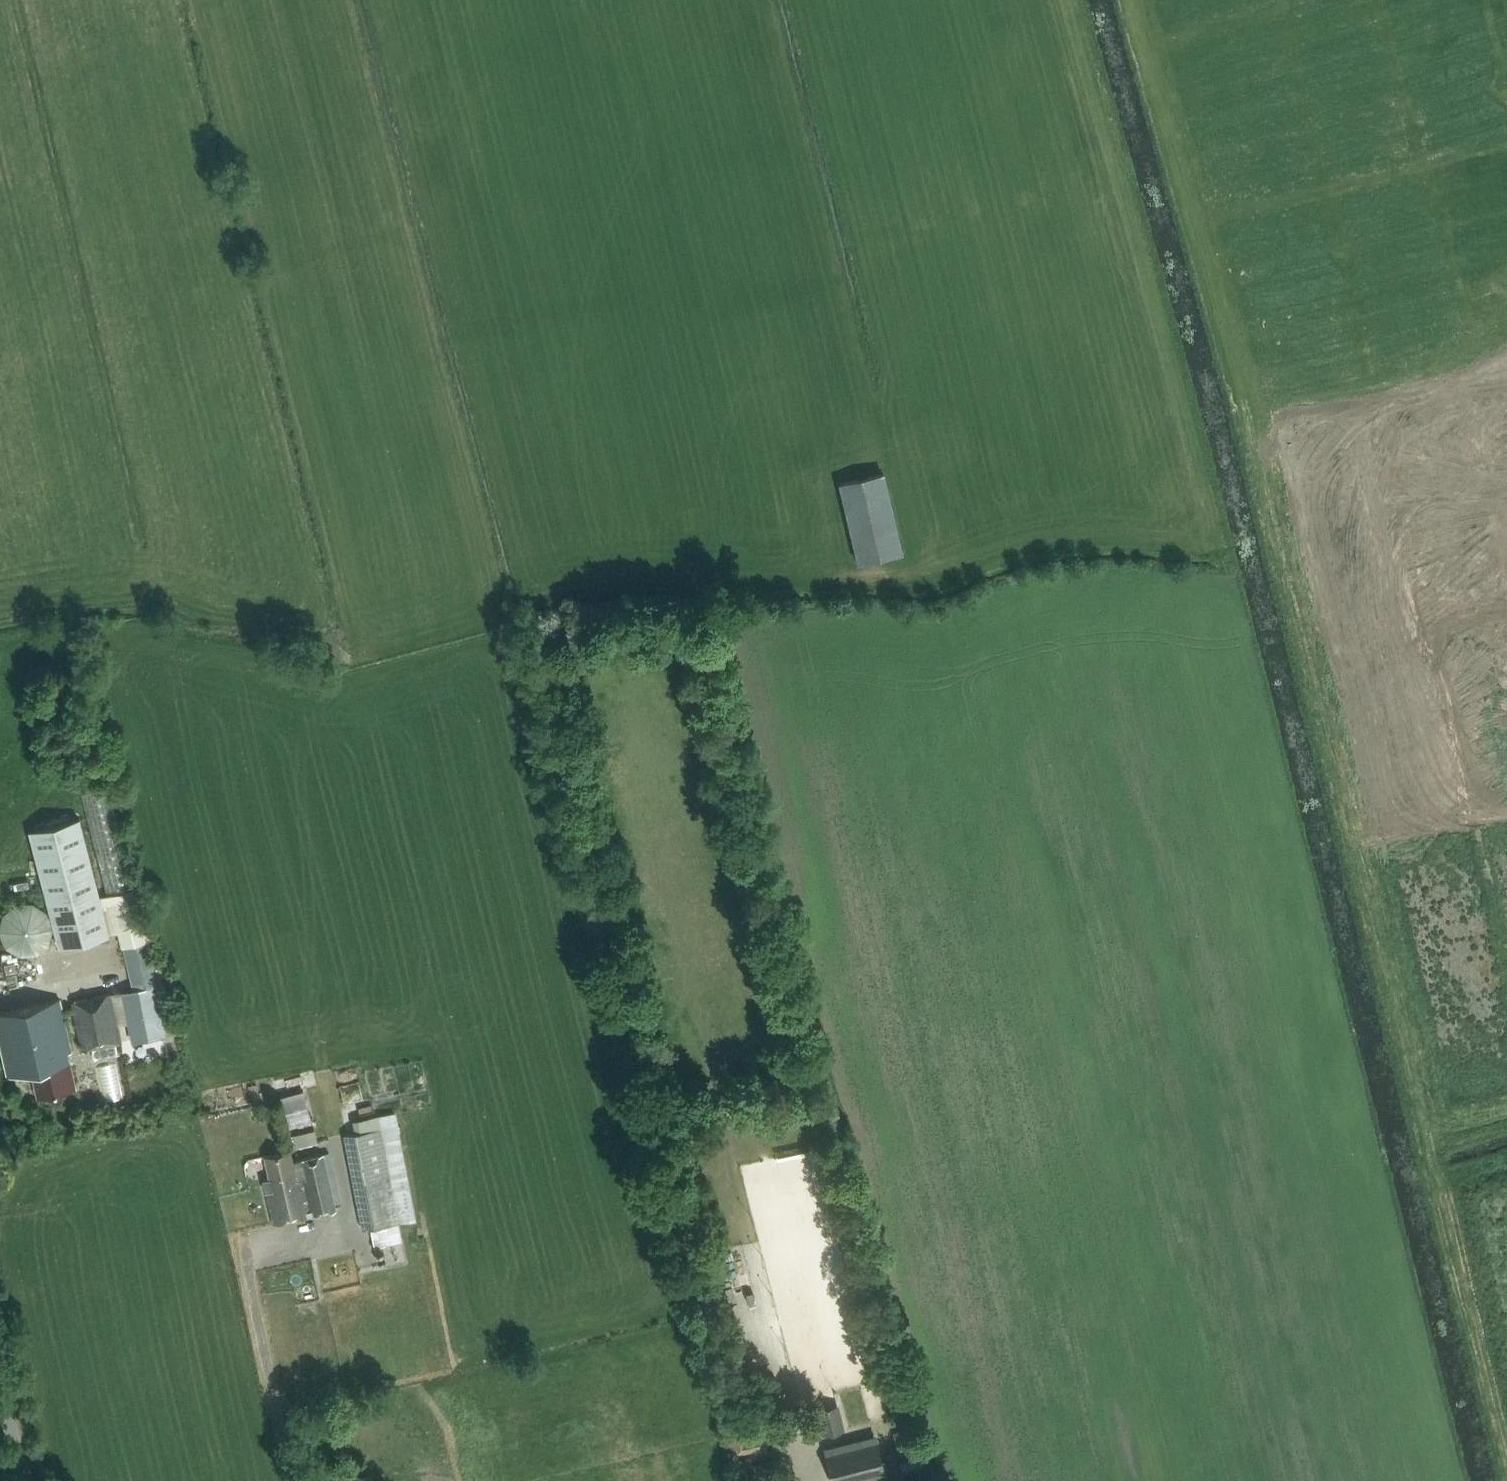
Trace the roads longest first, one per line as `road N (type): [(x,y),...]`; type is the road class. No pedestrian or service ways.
road 1 (track): [(292,1480),(243,1252),(343,1231)]

